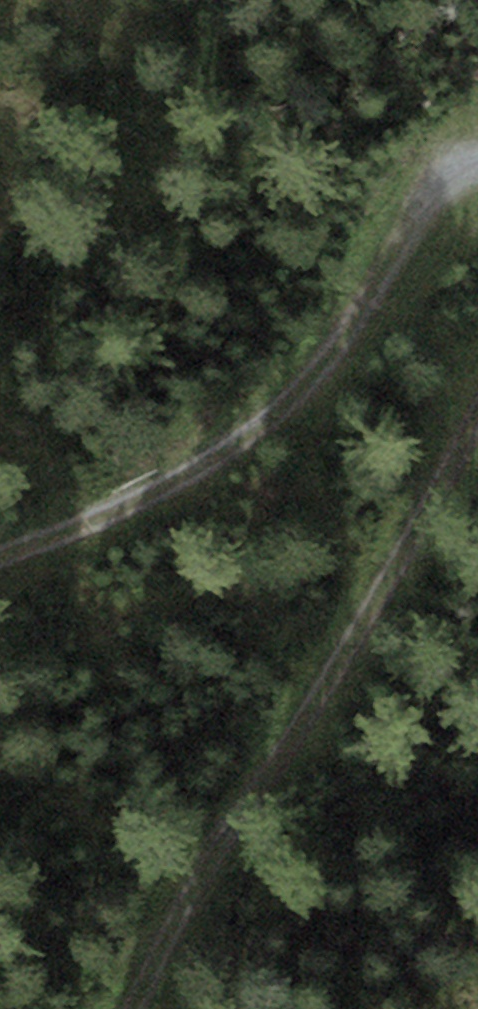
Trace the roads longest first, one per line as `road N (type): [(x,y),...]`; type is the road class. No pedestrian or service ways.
road 1 (track): [(477,419),(201,899),(152,1008)]
road 2 (track): [(0,561),(139,512),(246,457),(351,351),(435,185),(477,157)]

